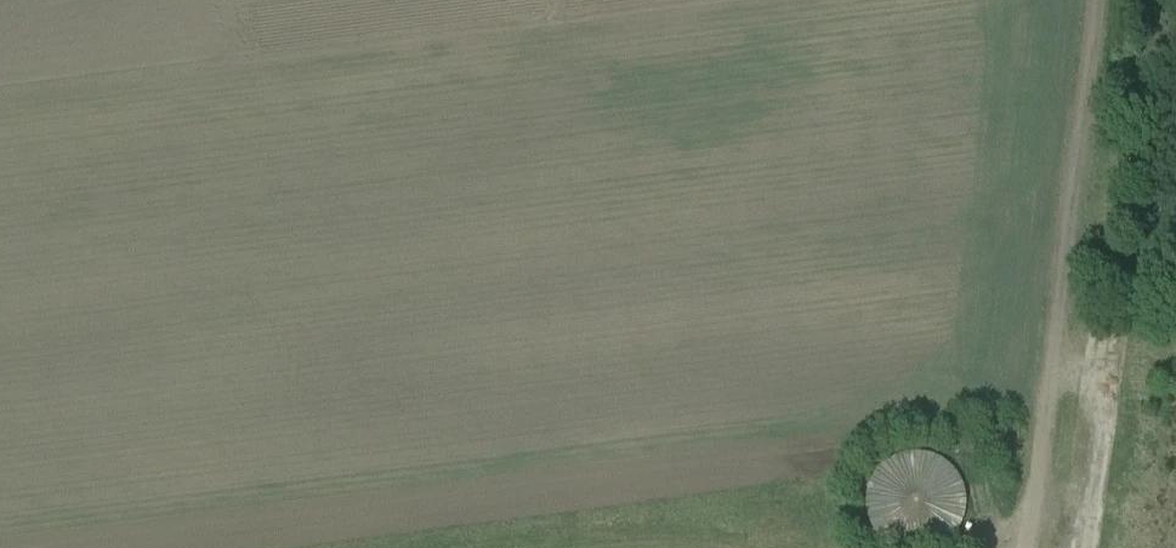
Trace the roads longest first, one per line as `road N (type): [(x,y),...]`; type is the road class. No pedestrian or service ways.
road 1 (track): [(1098,0),(1018,547)]

